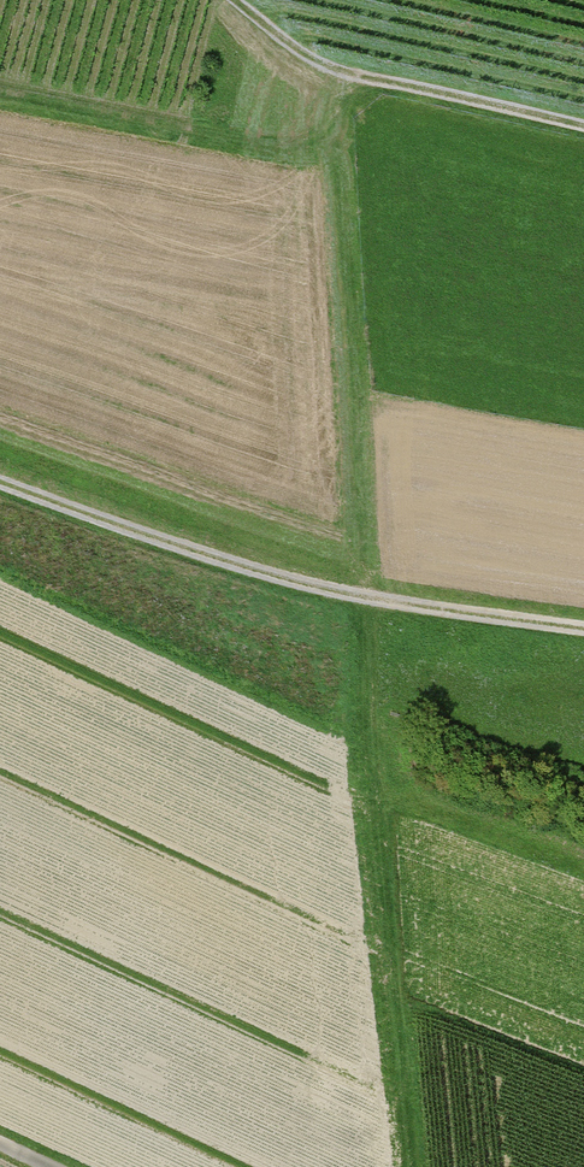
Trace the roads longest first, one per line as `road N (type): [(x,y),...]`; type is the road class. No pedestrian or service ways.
road 1 (track): [(0,484),(245,569),(583,628)]
road 2 (track): [(366,593),(412,1166)]
road 3 (track): [(583,127),(335,69),(231,0)]

